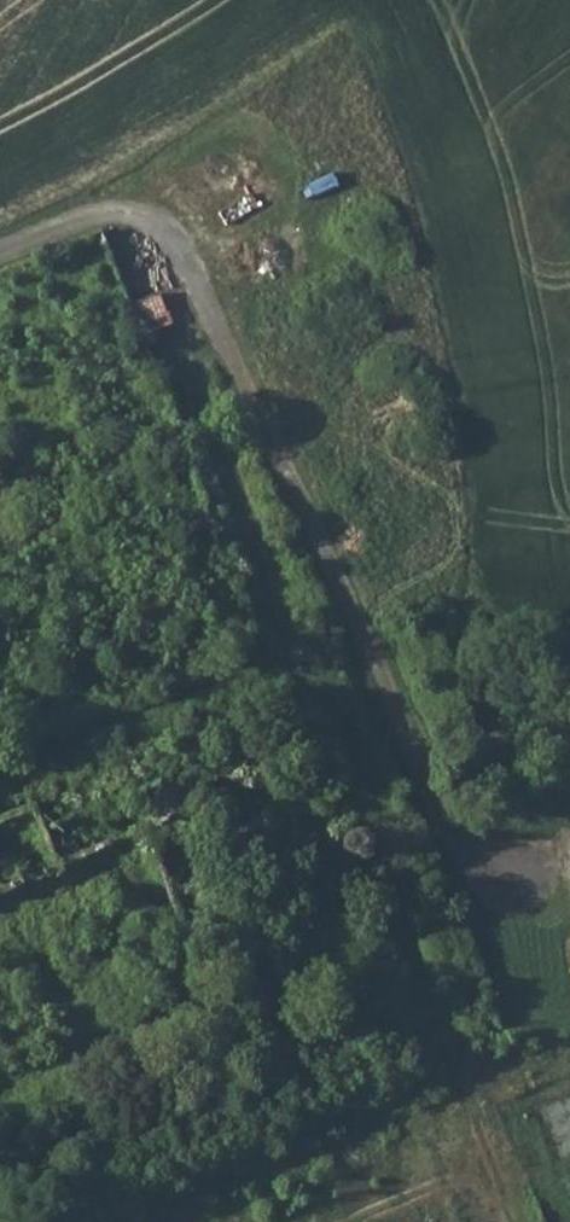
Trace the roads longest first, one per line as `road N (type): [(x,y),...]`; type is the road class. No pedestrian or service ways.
road 1 (track): [(0,258),(103,216),(153,214),(186,254),(204,309),(464,852),(504,886),(551,888)]
road 2 (track): [(512,1205),(452,1056),(391,932),(383,860),(350,753),(202,416),(194,356),(204,309)]
road 3 (track): [(367,1221),(443,1192),(512,1205),(517,1221)]

